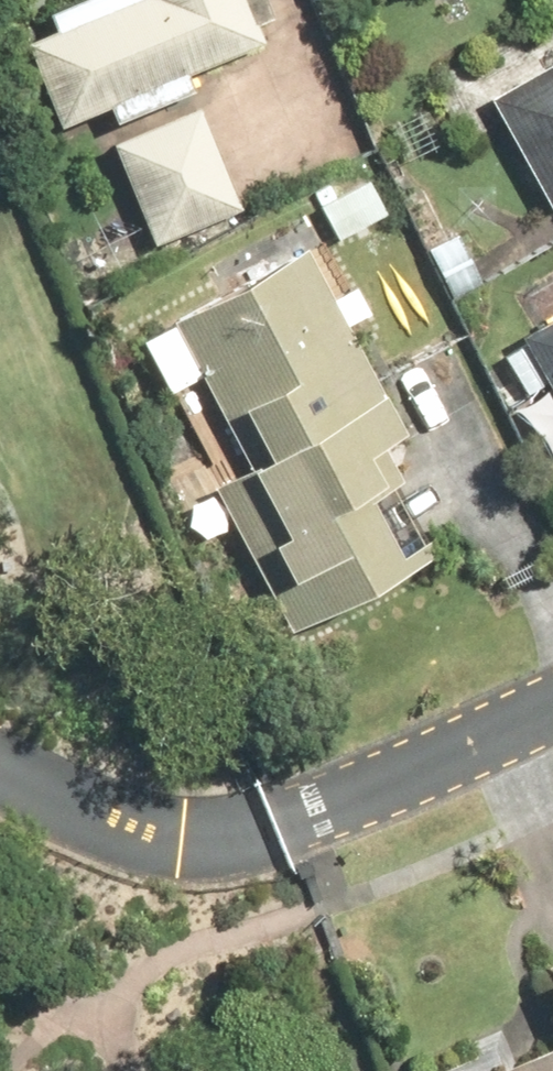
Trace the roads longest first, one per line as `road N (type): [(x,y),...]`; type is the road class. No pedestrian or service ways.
road 1 (residential): [(276,827),(552,711)]
road 2 (residential): [(0,752),(79,806),(168,836),(276,827)]

